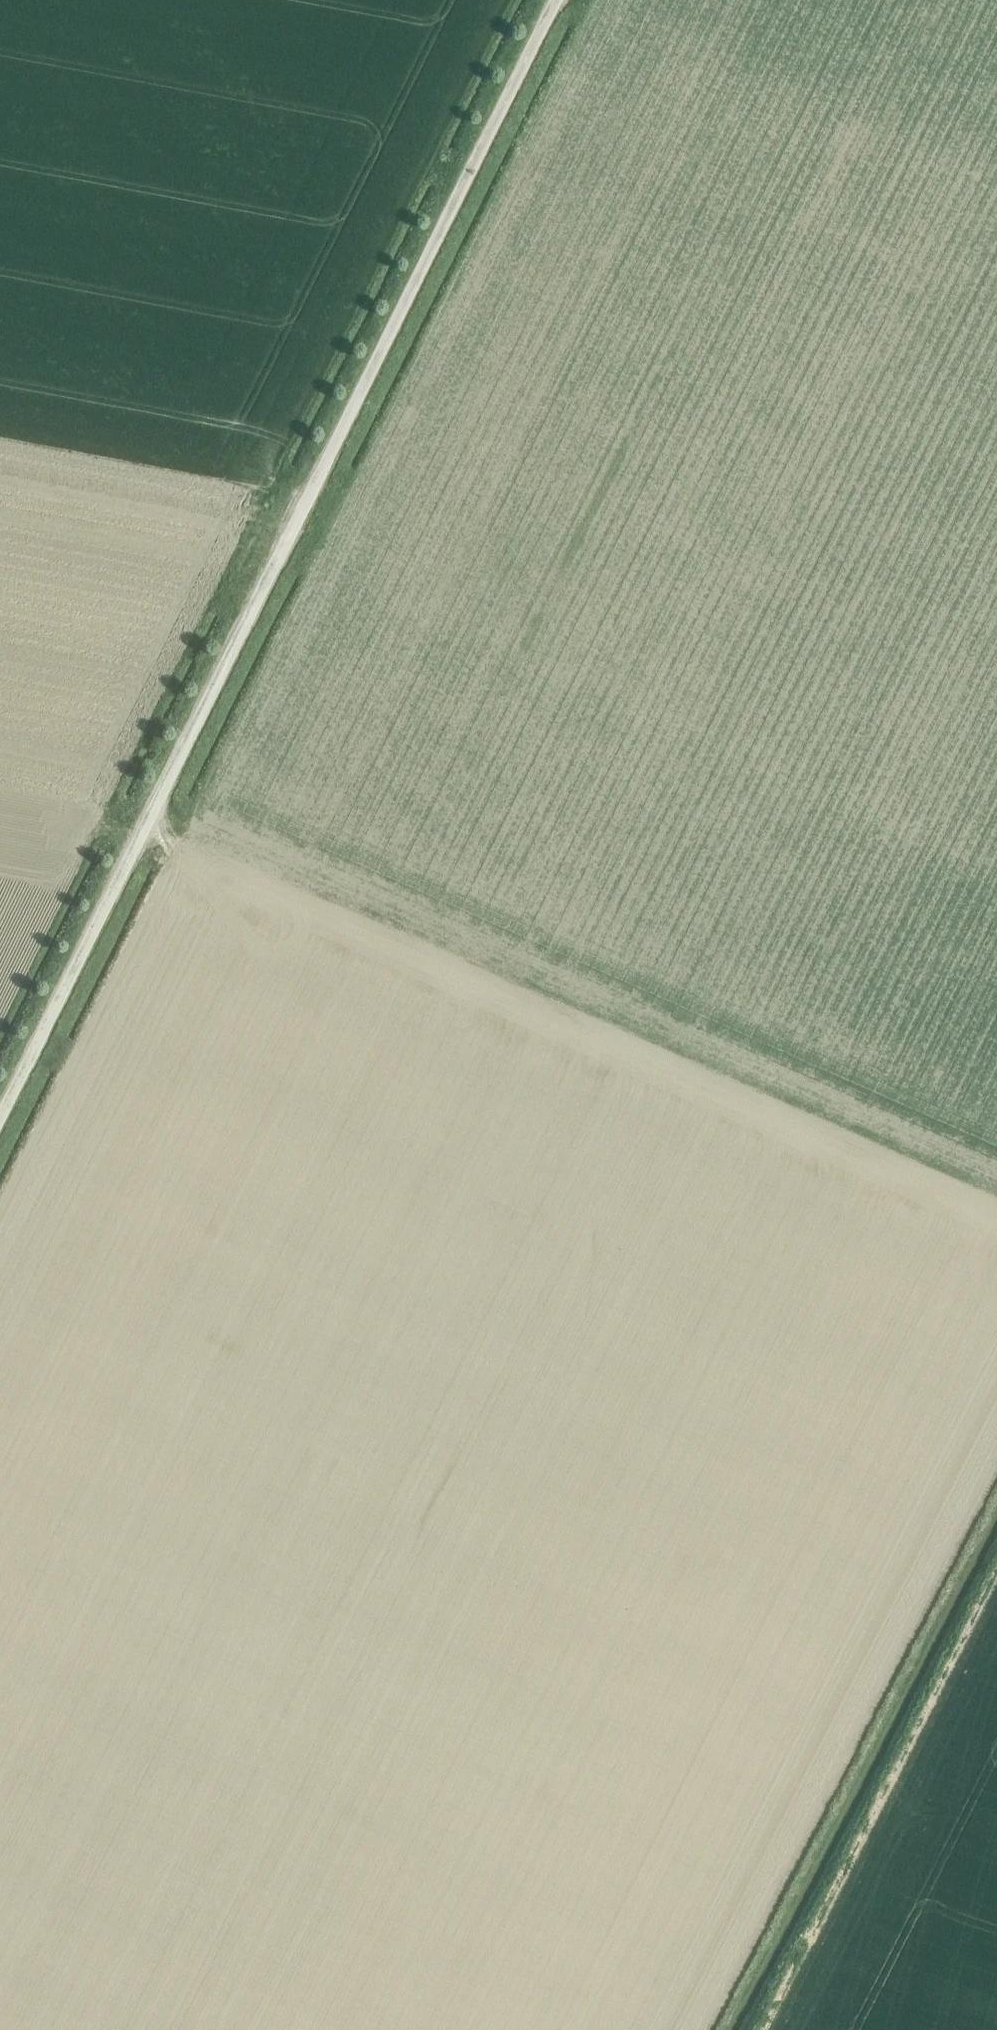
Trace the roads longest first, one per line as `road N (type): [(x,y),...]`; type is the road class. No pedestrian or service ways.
road 1 (unclassified): [(0,1114),(555,0)]

